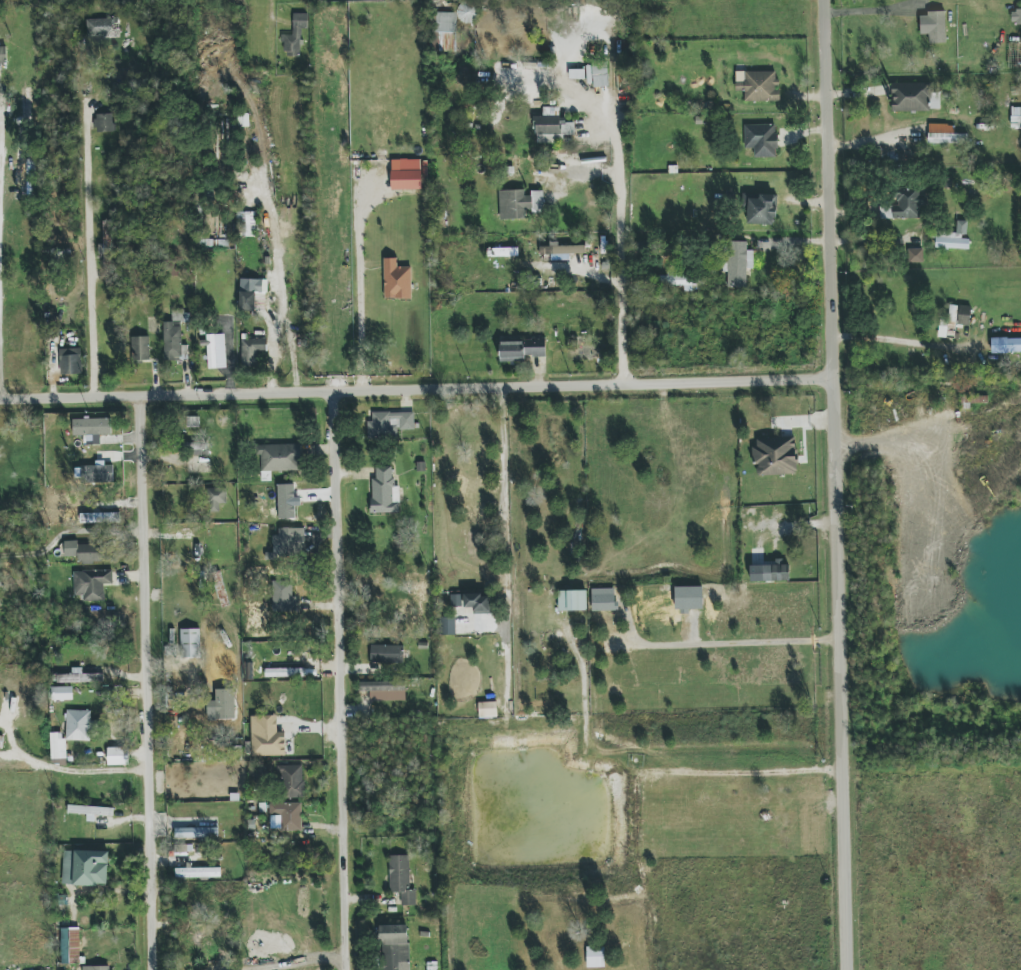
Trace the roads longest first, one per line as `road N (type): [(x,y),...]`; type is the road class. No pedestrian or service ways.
road 1 (residential): [(831,0),(850,969)]
road 2 (residential): [(840,377),(0,398)]
road 3 (residential): [(351,969),(338,391)]
road 4 (residential): [(157,969),(144,395)]
road 5 (residential): [(91,397),(88,97)]

